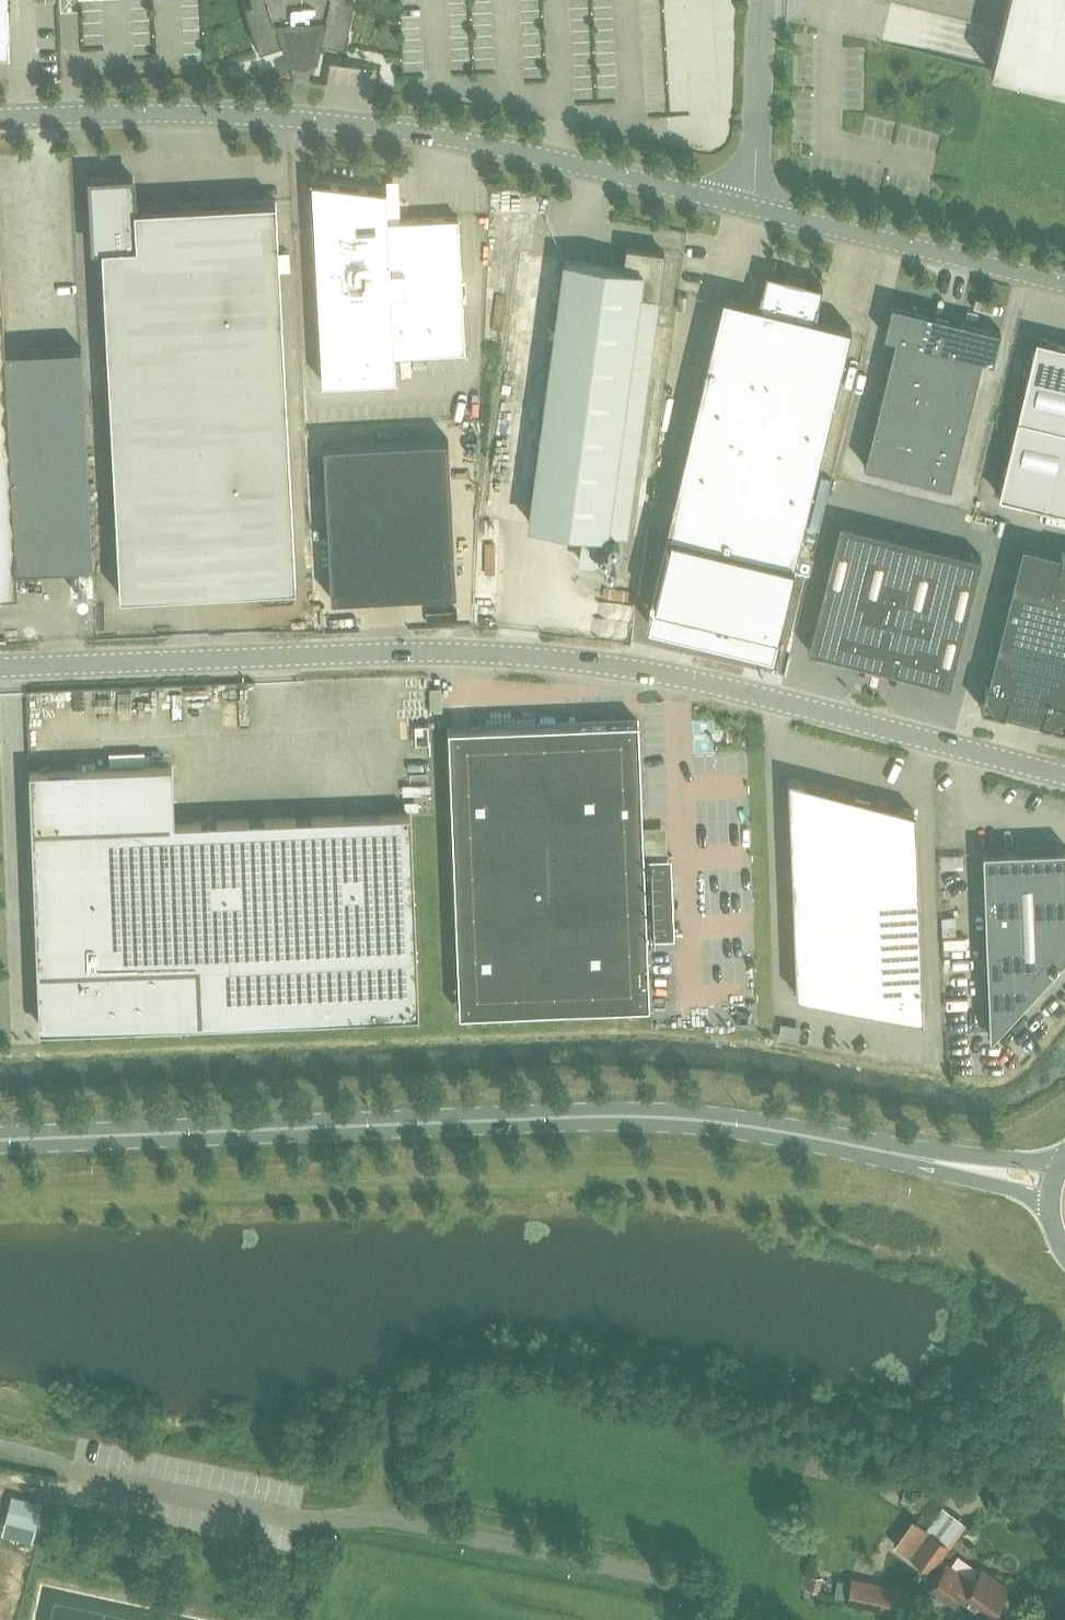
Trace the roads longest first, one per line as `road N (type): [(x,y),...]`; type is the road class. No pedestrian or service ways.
road 1 (unclassified): [(1064,776),(708,682),(540,657),(440,651),(0,669)]
road 2 (primary): [(0,1138),(663,1115),(934,1159)]
road 3 (unclassified): [(0,120),(182,115),(372,129),(461,140),(756,210)]
road 4 (unclassified): [(756,210),(1064,286)]
road 5 (unclassified): [(756,210),(764,0)]
road 6 (primary): [(1064,1155),(934,1159)]
road 7 (primary): [(934,1159),(1051,1202)]

